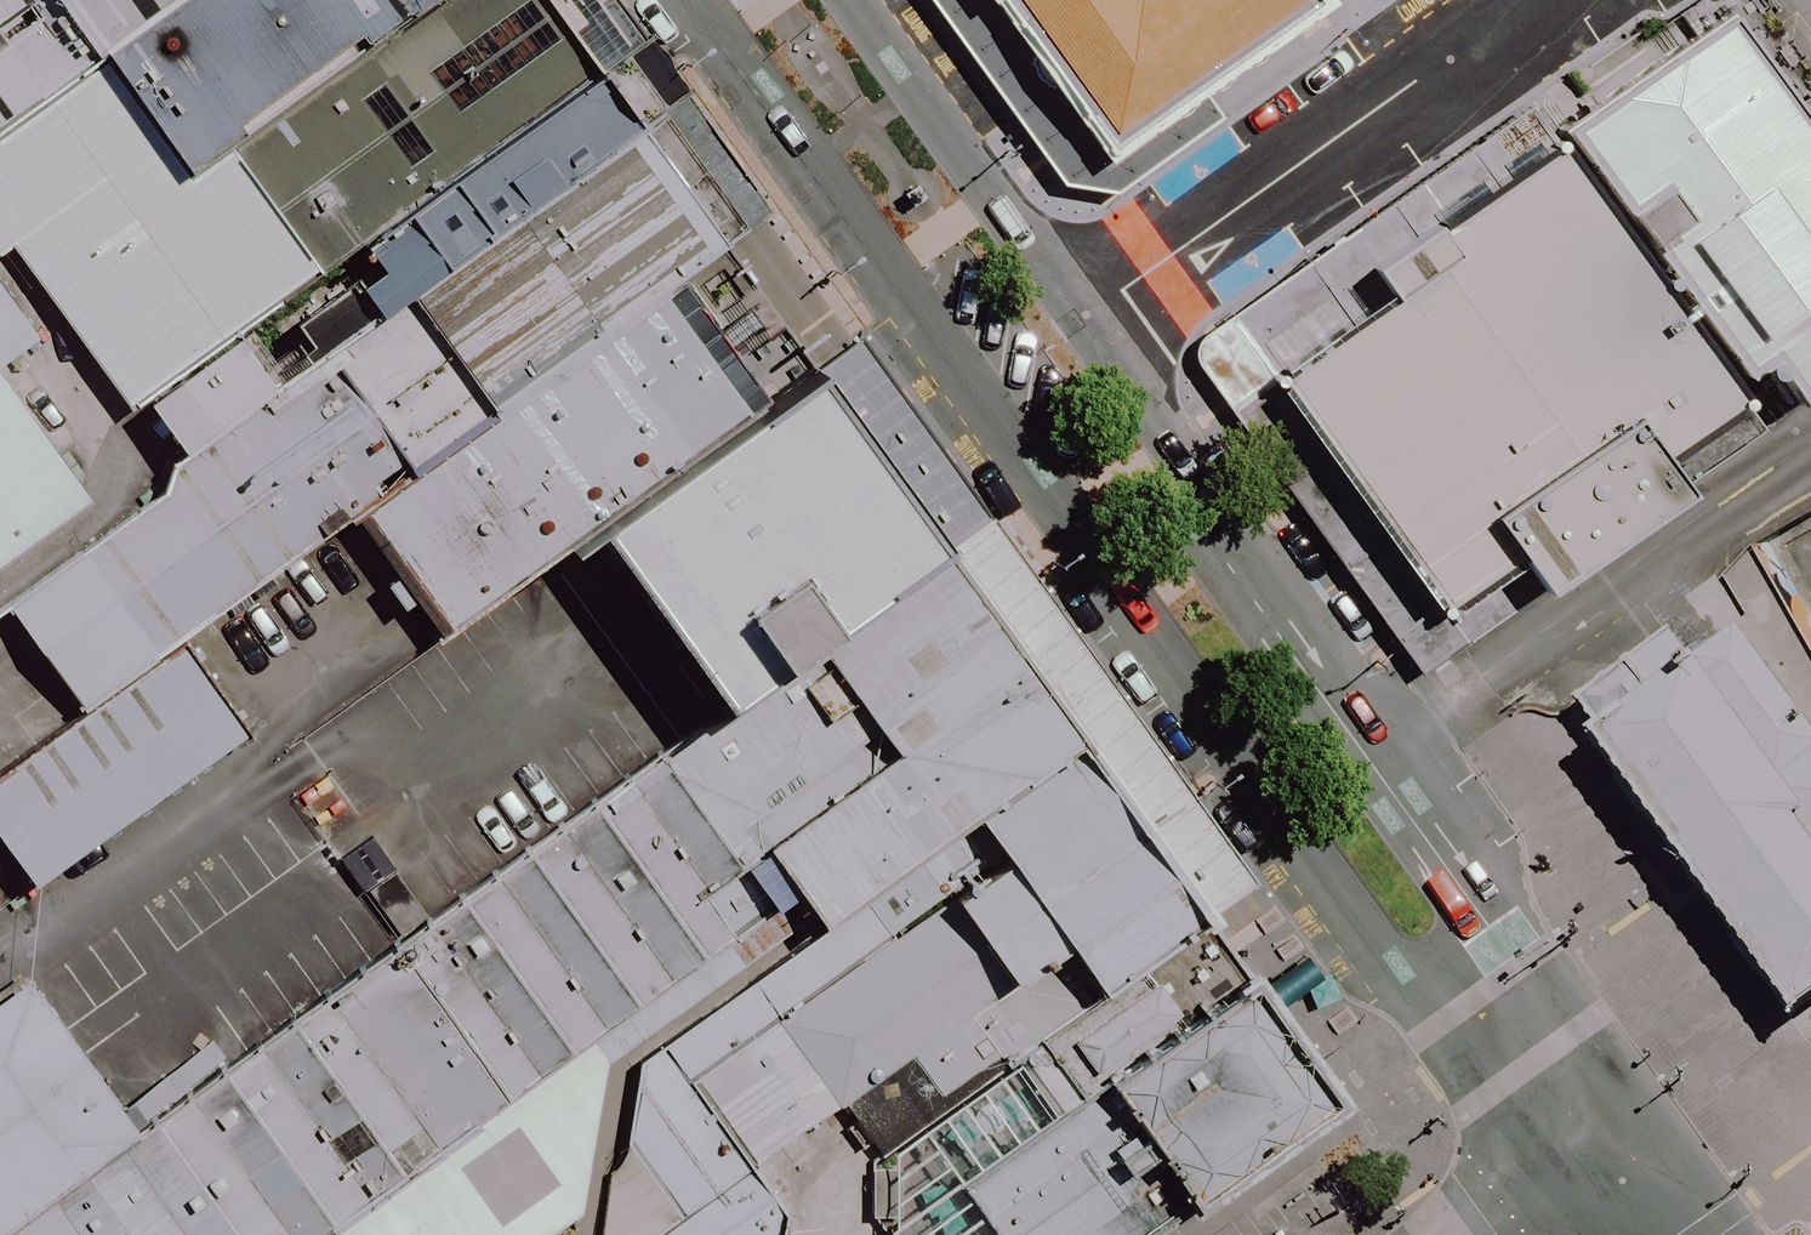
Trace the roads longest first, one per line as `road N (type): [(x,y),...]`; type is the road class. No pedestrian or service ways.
road 1 (tertiary): [(1555,1167),(1361,916),(690,0)]
road 2 (tertiary): [(1111,348),(1206,480),(1245,578),(1627,1117)]
road 3 (unclassified): [(1604,0),(1111,348)]
road 4 (tertiary): [(853,0),(1111,348)]
road 5 (tertiary): [(1627,1117),(1714,1234)]

